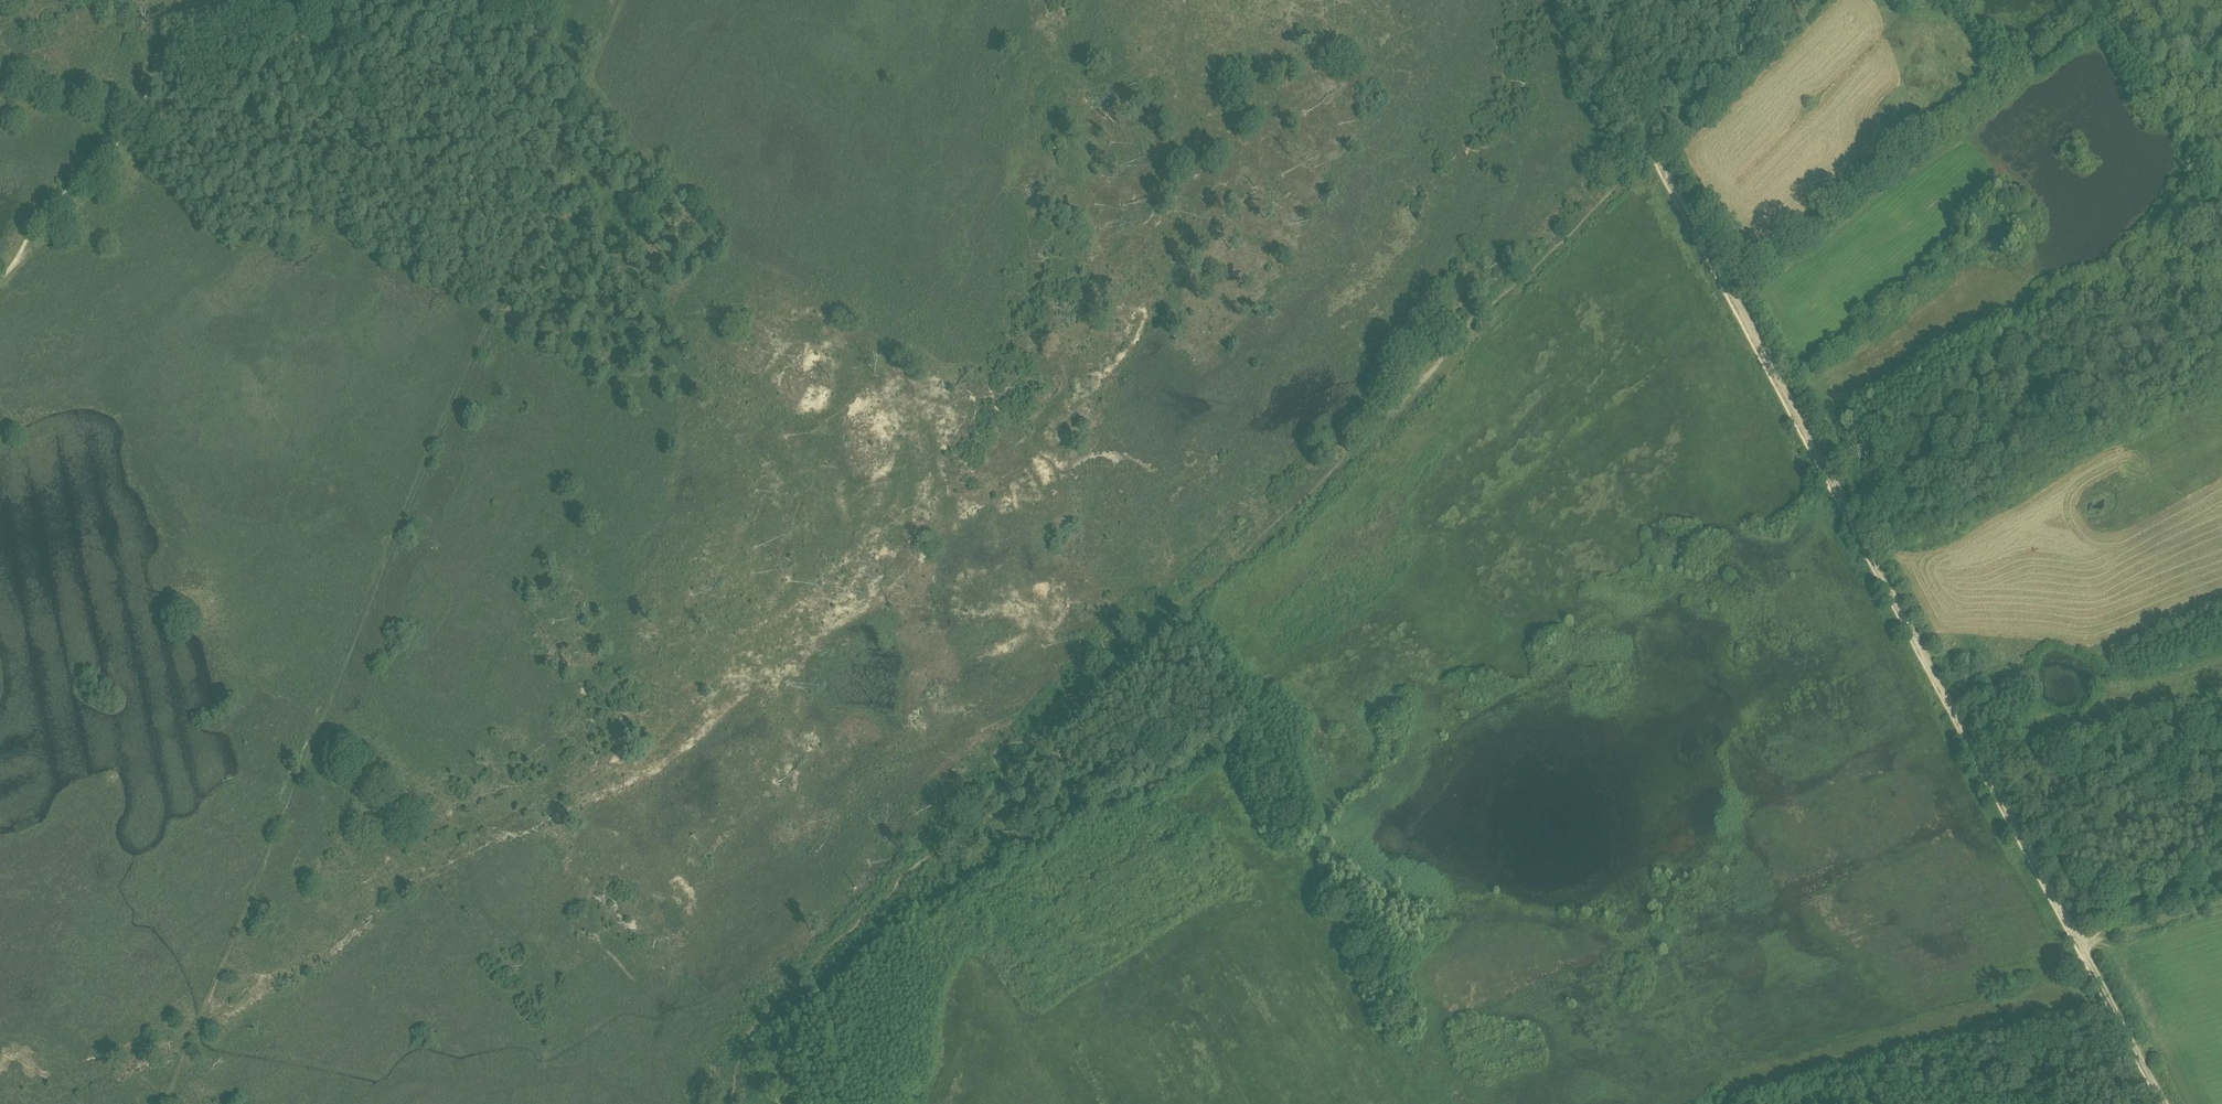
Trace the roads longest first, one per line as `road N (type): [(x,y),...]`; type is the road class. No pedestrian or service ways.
road 1 (track): [(2079,939),(1653,147)]
road 2 (track): [(2166,1103),(2081,944)]
road 3 (track): [(2081,944),(2221,901)]

